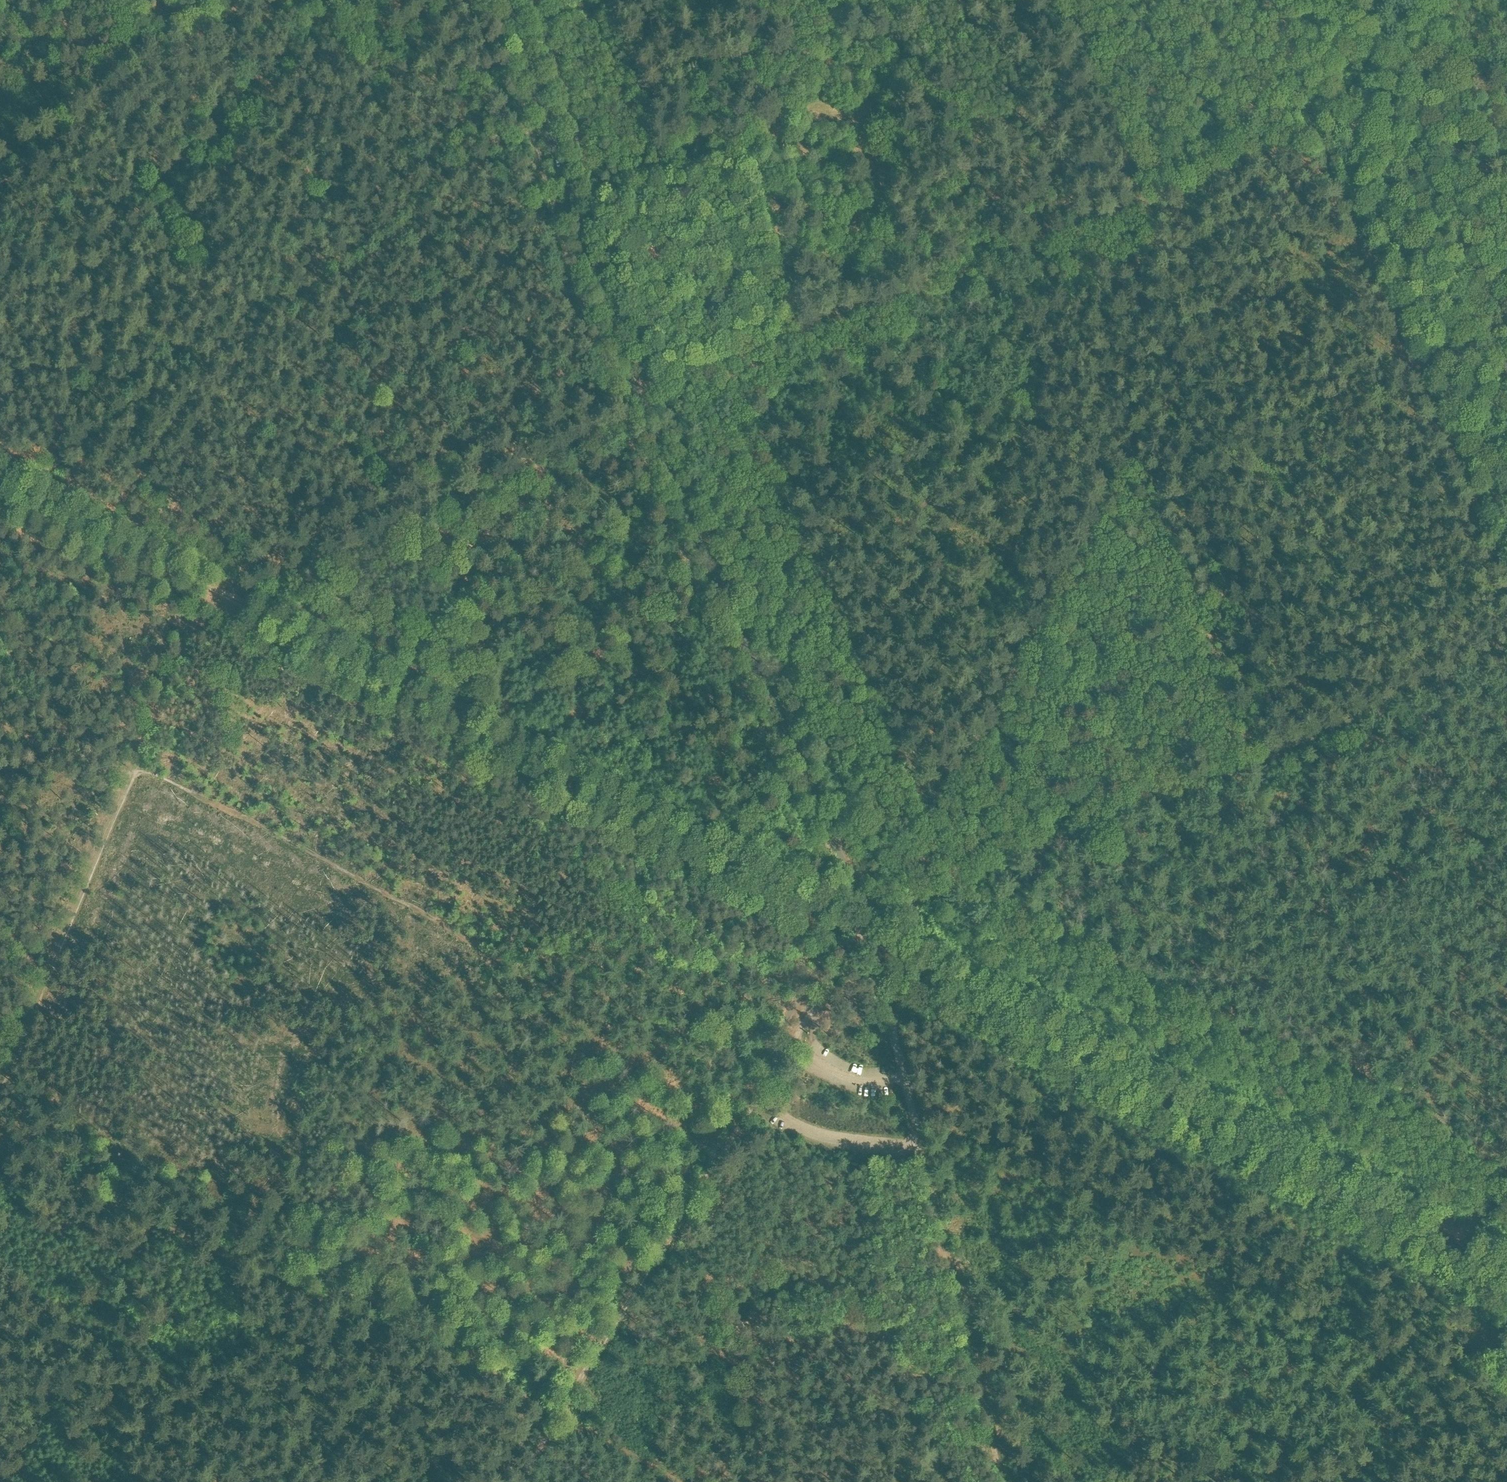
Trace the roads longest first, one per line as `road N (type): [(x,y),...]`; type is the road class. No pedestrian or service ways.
road 1 (unclassified): [(871,937),(635,397),(506,0)]
road 2 (track): [(934,813),(1314,140),(1506,67)]
road 3 (track): [(27,491),(871,937)]
road 4 (track): [(679,1481),(557,1416),(530,1428),(247,1267),(0,1150)]
road 5 (track): [(1314,140),(636,400)]
road 6 (unclassified): [(871,937),(1506,1271)]
road 7 (track): [(1279,0),(1314,128),(1506,569)]
road 8 (track): [(1506,660),(961,888)]
road 9 (track): [(761,1093),(522,1481)]
road 10 (track): [(1001,1481),(918,1143)]
road 11 (track): [(0,1094),(128,783)]
road 12 (track): [(248,0),(0,186)]
road 13 (track): [(1506,1392),(1461,1379),(1389,1413),(1283,1481)]
road 14 (track): [(213,589),(140,755)]
road 15 (track): [(871,937),(934,813)]

